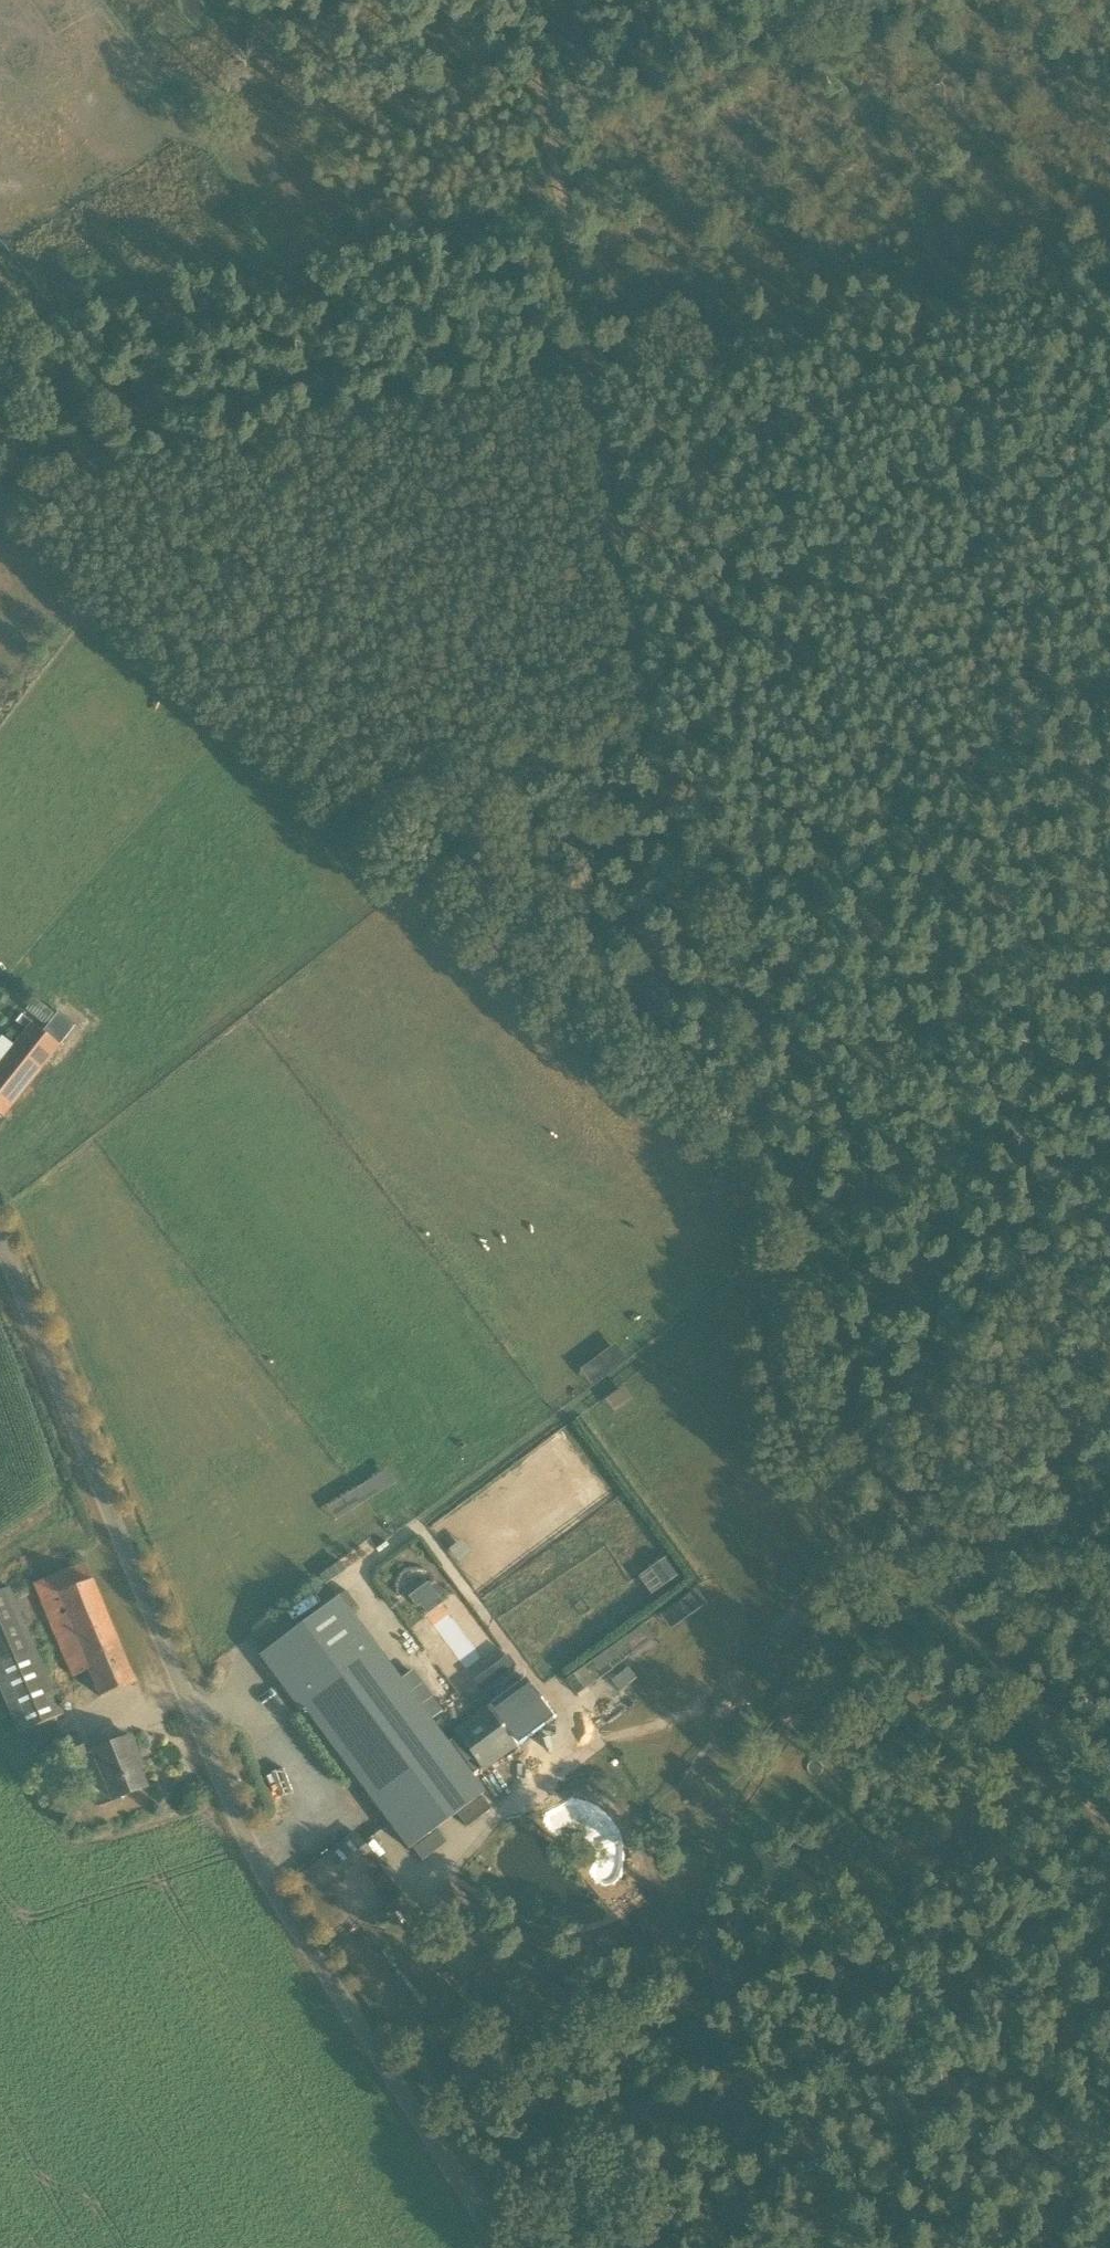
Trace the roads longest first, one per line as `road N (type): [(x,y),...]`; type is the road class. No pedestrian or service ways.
road 1 (track): [(832,1492),(812,1465),(523,0)]
road 2 (unclassified): [(503,2247),(289,1918),(232,1812),(0,1241)]
road 3 (track): [(832,1492),(1109,1194)]
road 4 (track): [(1109,1773),(879,1555),(832,1492)]

